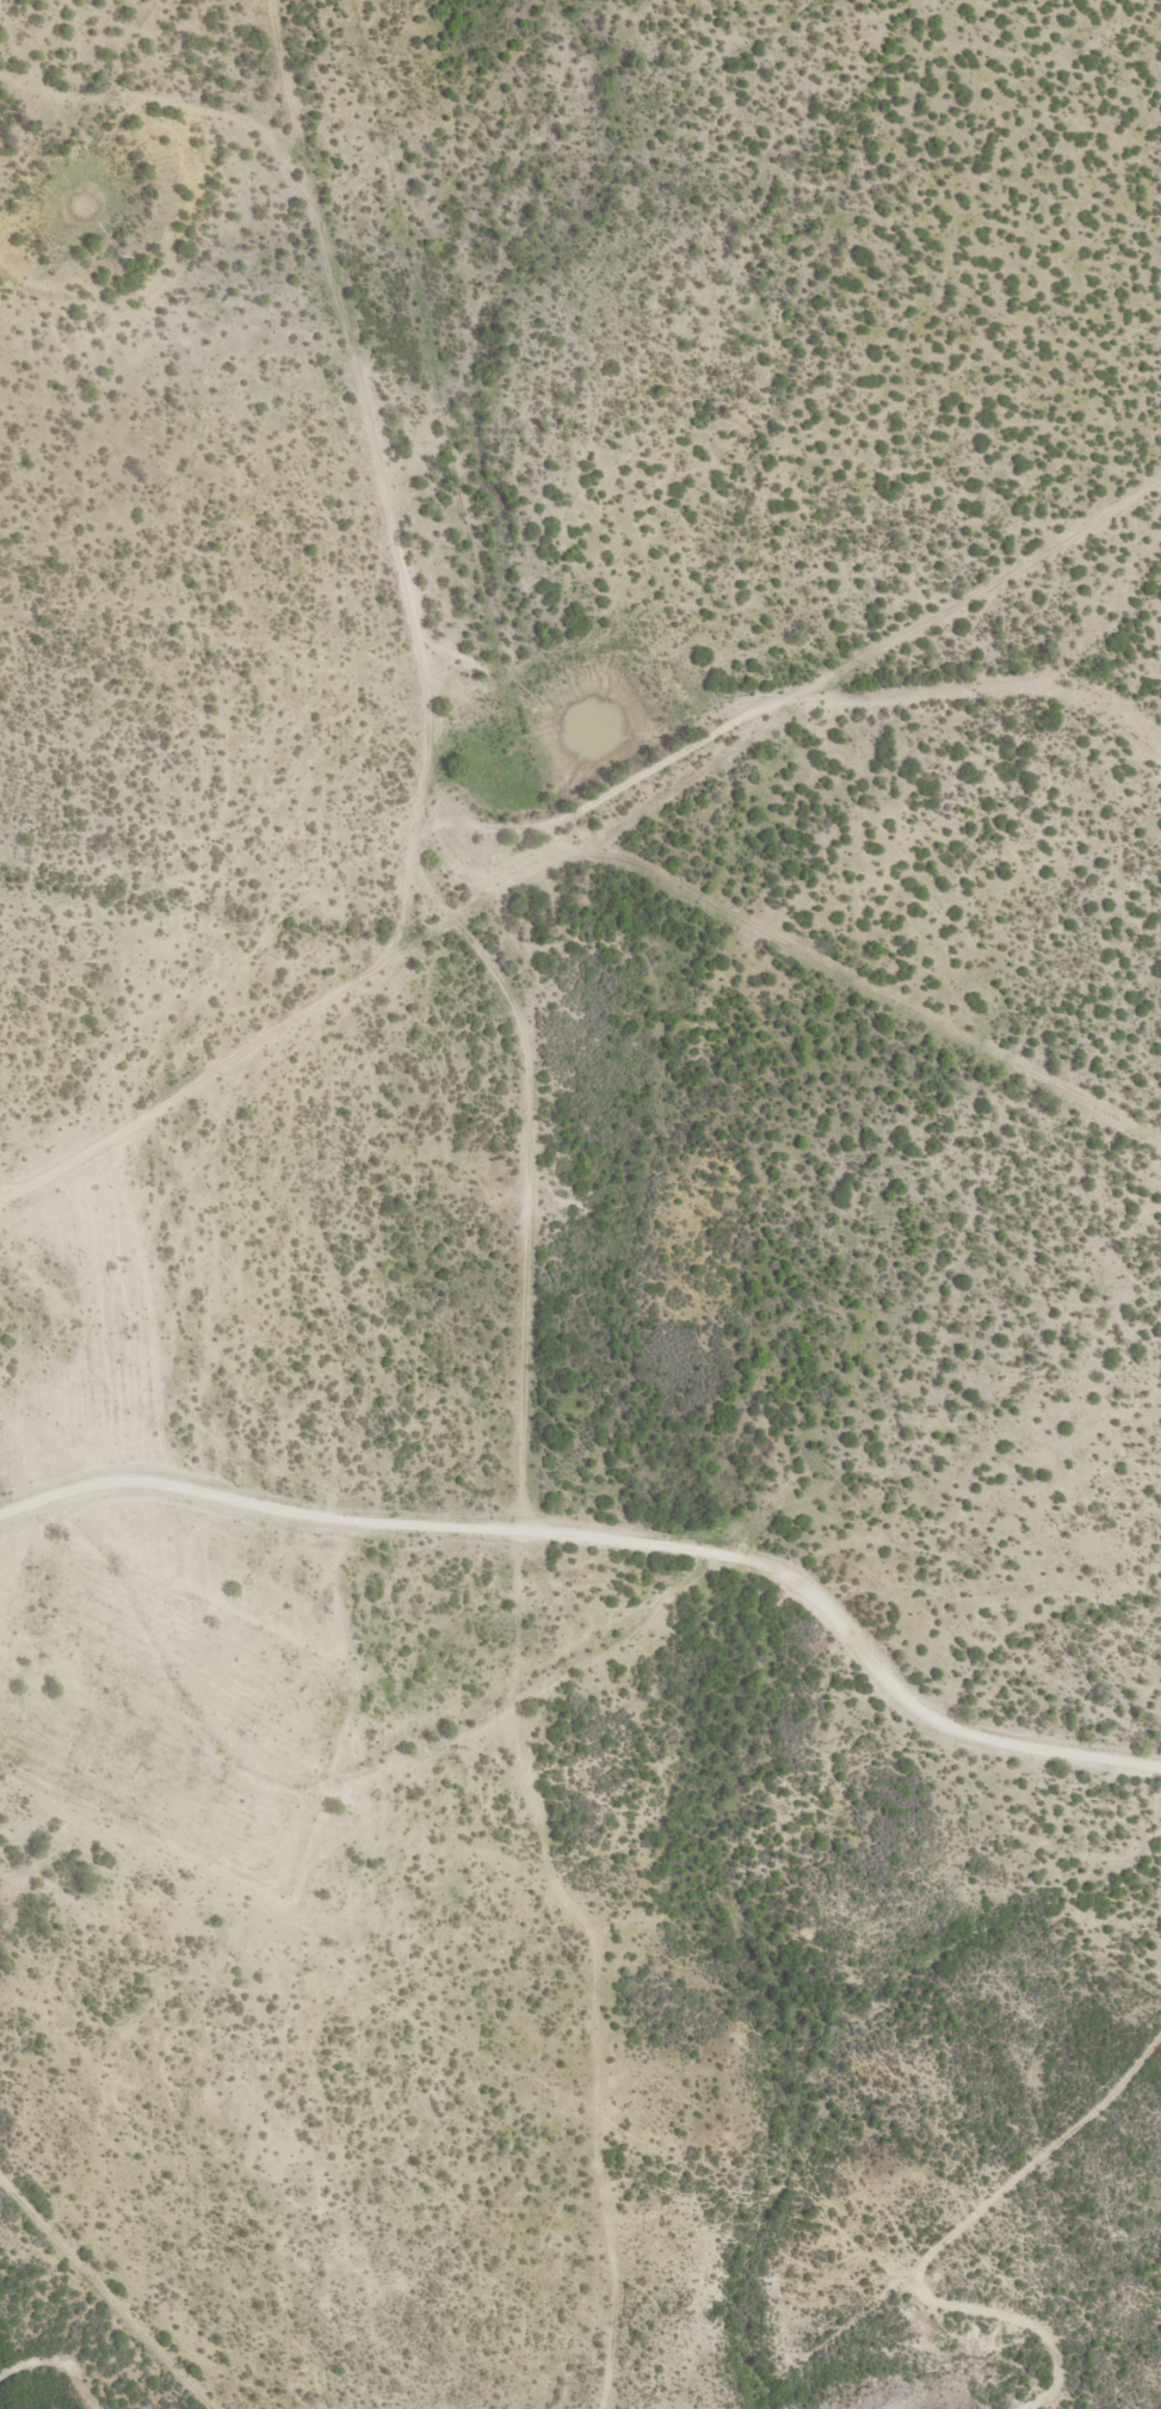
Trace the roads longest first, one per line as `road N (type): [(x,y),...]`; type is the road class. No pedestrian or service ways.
road 1 (residential): [(555,1730),(543,1111),(450,680),(316,143),(293,0)]
road 2 (residential): [(1160,1831),(1013,1782),(879,1683),(792,1683),(624,1730),(555,1730),(525,1766),(387,1806),(282,1800),(218,1766),(107,1614),(38,1584),(0,1594)]

